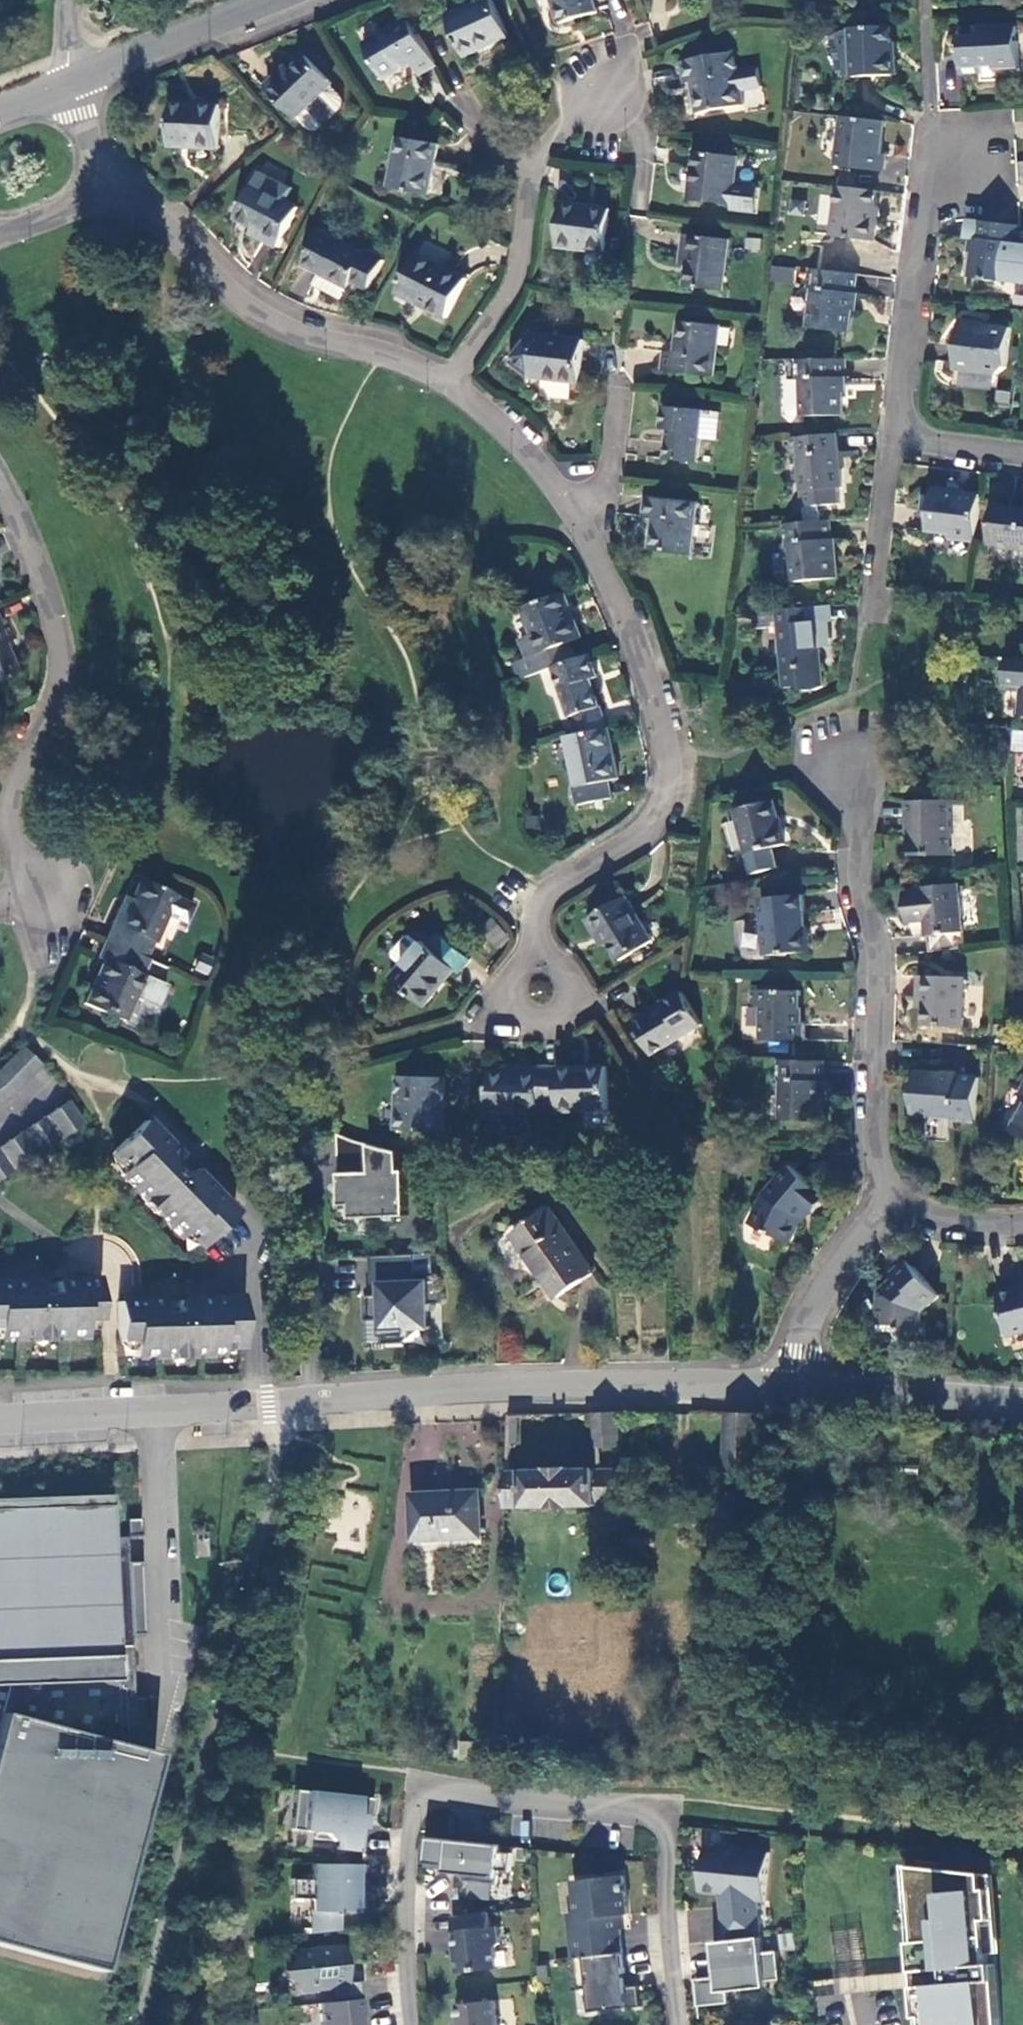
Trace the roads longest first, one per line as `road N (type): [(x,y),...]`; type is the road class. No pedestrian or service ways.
road 1 (unclassified): [(797,1388),(327,1395),(0,1416)]
road 2 (residential): [(681,2024),(669,1938),(670,1826),(661,1815),(435,1793),(420,1799),(411,1832),(405,1951),(412,2024)]
road 3 (residential): [(599,558),(674,759),(671,808),(649,837),(555,894),(535,940),(540,989)]
road 4 (residential): [(0,484),(36,558),(58,662),(54,694),(7,795),(29,888),(0,905)]
road 5 (residential): [(889,1206),(876,1154),(879,963),(862,904),(868,828),(856,758)]
road 6 (residential): [(104,184),(242,287),(452,385)]
road 7 (residential): [(452,385),(509,294),(528,169)]
road 8 (residential): [(452,385),(526,443),(599,558)]
road 9 (unclassified): [(1022,1404),(797,1388)]
road 10 (residential): [(69,80),(277,0)]
road 11 (residential): [(889,1206),(808,1309),(797,1388)]
road 12 (residential): [(891,423),(923,216)]
road 13 (residential): [(873,608),(891,423)]
road 14 (residential): [(621,408),(599,558)]
road 15 (residential): [(1022,458),(905,444),(891,423)]
road 16 (residential): [(1022,1222),(981,1225),(889,1206)]
road 17 (residential): [(528,169),(575,124),(644,134)]

